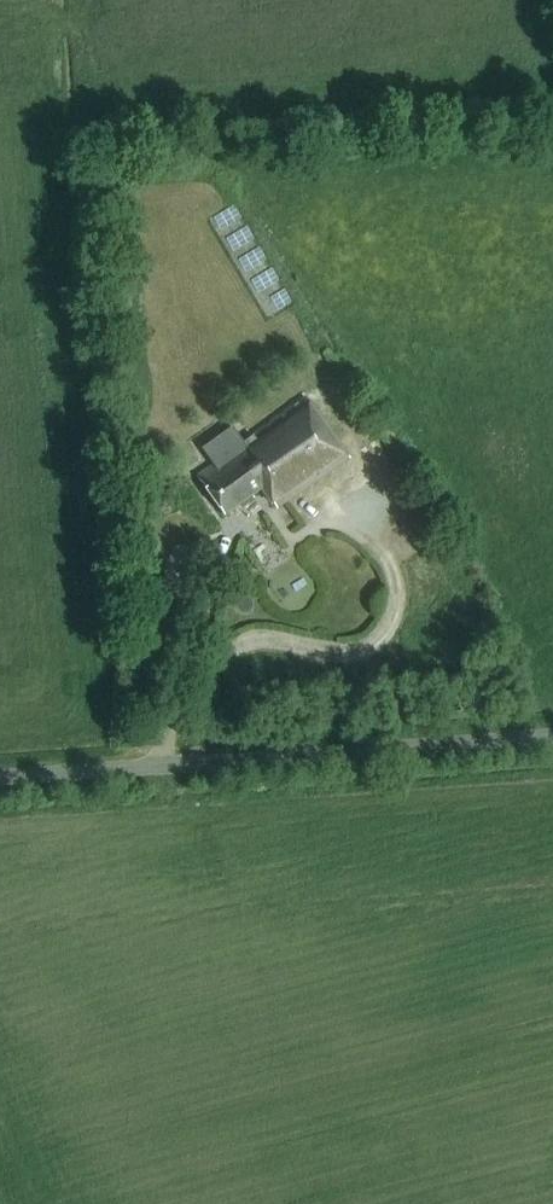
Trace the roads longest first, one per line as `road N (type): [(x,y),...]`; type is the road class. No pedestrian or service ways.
road 1 (unclassified): [(0,778),(552,737)]

